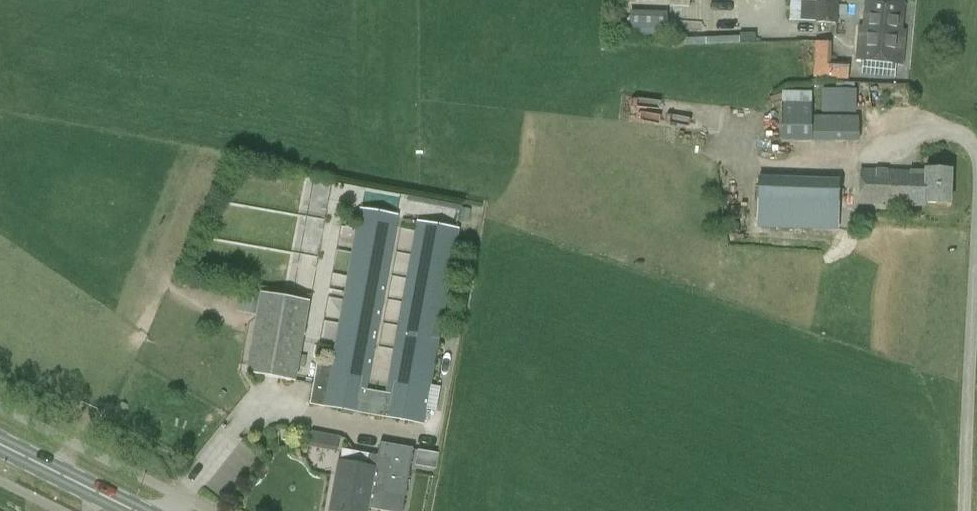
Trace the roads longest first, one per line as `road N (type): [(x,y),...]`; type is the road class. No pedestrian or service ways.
road 1 (secondary): [(0,441),(141,510)]

